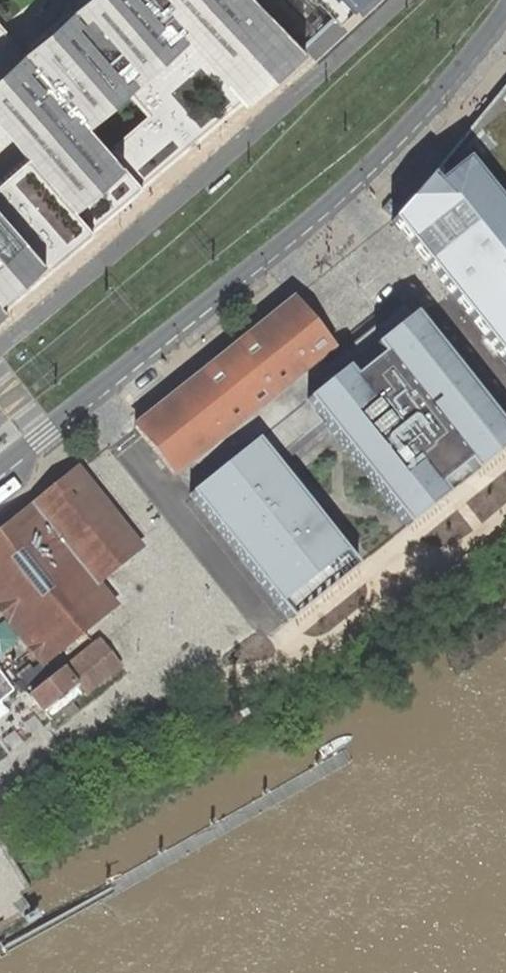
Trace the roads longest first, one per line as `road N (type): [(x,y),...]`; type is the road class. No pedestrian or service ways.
road 1 (residential): [(0,469),(368,171),(505,13)]
road 2 (residential): [(0,347),(398,0)]

